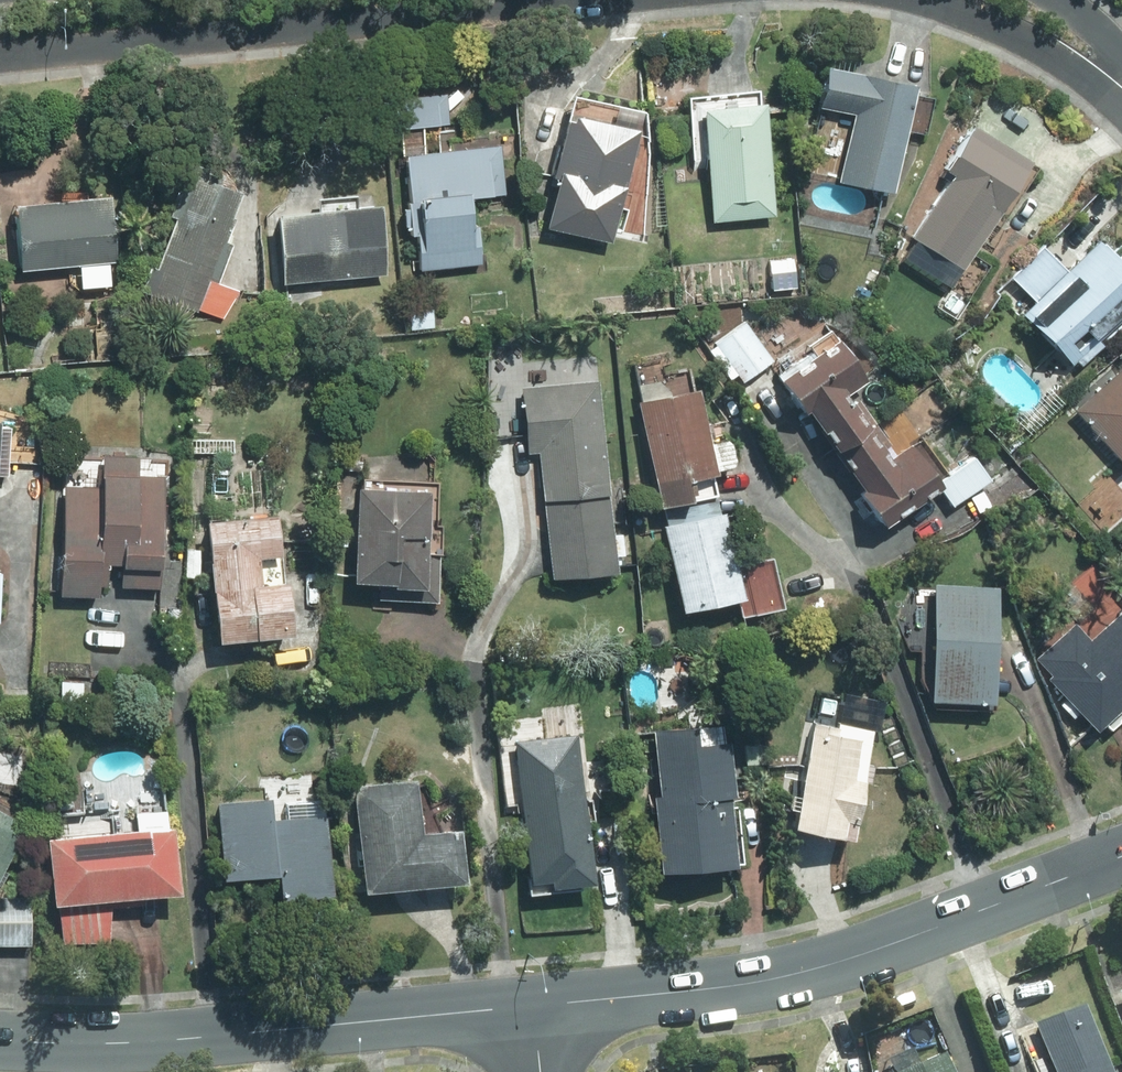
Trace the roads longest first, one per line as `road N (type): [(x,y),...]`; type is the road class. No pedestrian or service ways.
road 1 (tertiary): [(531,1007),(756,982),(909,939),(1121,858)]
road 2 (residential): [(591,0),(0,55)]
road 3 (tertiary): [(0,1040),(58,1043),(531,1007)]
road 4 (residential): [(1121,99),(1007,34),(925,0)]

